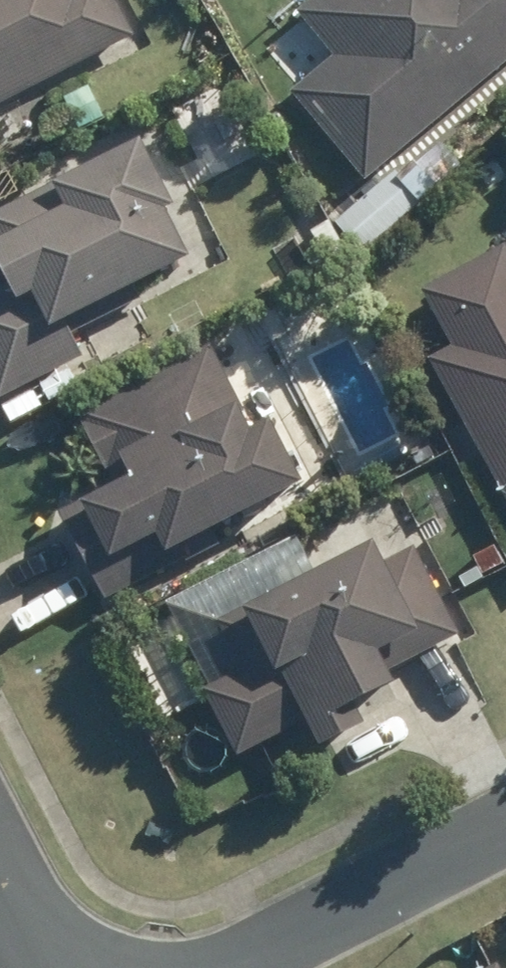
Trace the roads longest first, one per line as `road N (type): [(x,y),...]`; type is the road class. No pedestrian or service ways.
road 1 (residential): [(505,805),(193,967)]
road 2 (residential): [(78,967),(0,824)]

